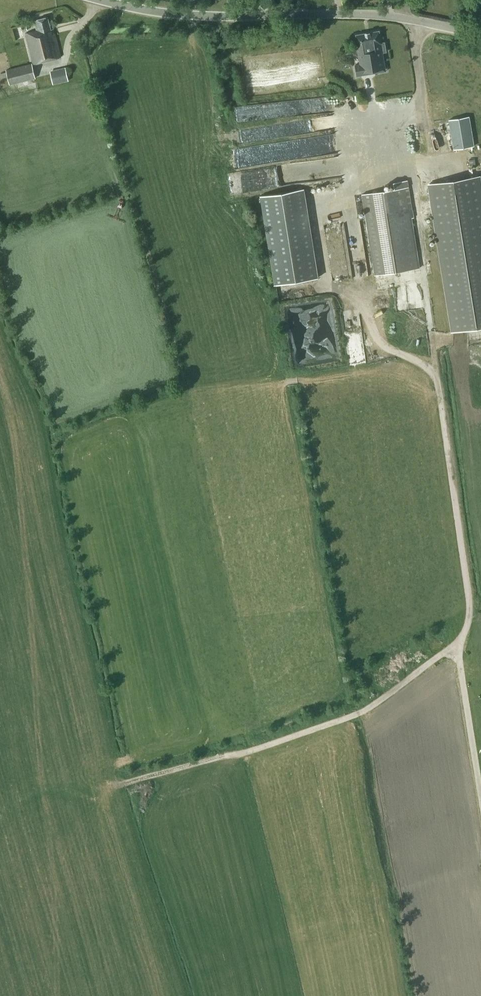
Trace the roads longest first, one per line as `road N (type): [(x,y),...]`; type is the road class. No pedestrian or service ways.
road 1 (track): [(480,797),(458,654),(470,601),(426,302)]
road 2 (tertiary): [(480,33),(379,15),(207,15),(103,0)]
road 3 (track): [(459,645),(358,713),(131,782)]

